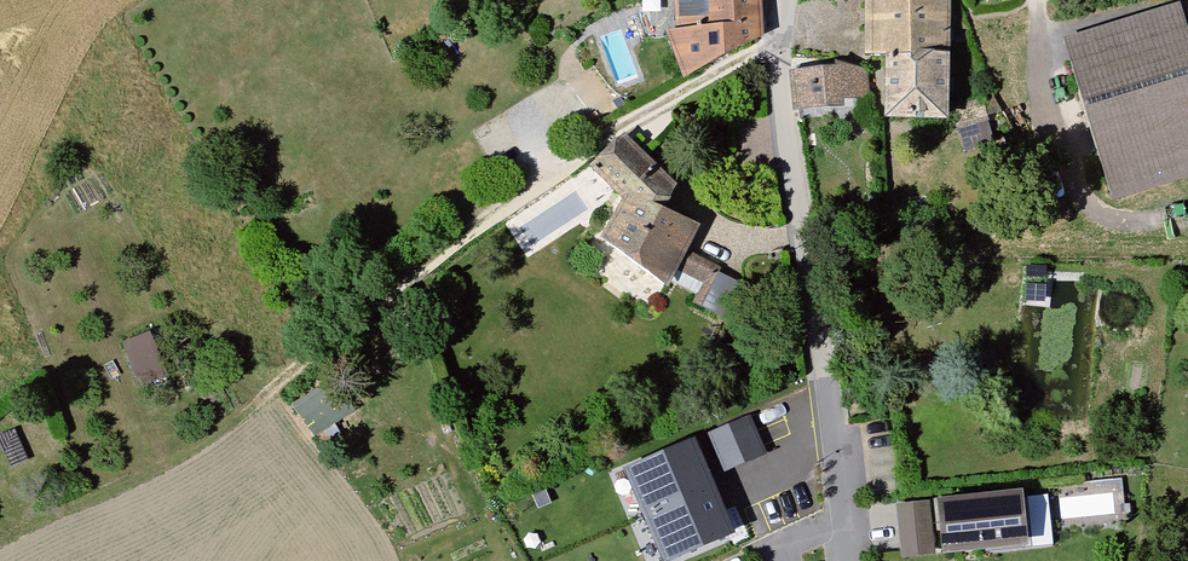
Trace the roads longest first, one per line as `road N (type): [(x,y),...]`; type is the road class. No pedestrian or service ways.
road 1 (residential): [(781,0),(852,560)]

